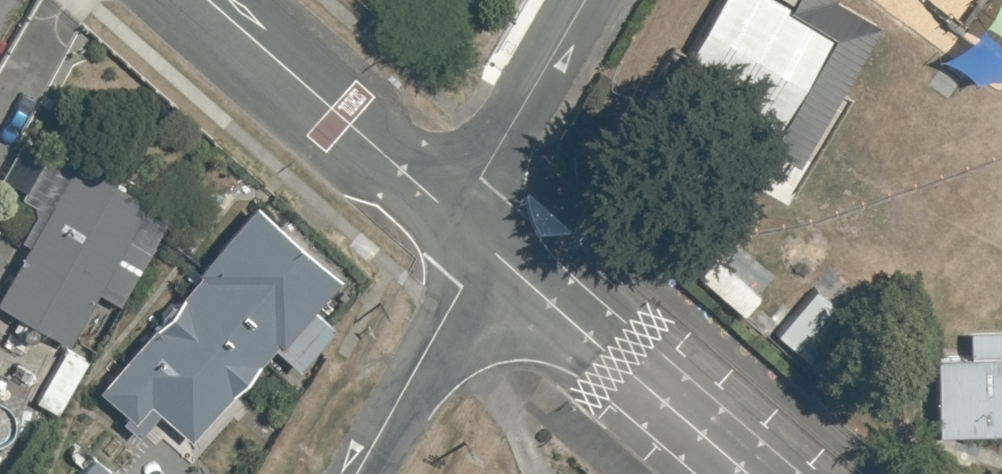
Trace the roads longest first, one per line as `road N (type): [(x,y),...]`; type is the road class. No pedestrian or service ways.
road 1 (tertiary): [(754,473),(488,248)]
road 2 (tertiary): [(461,220),(209,0)]
road 3 (unclassified): [(359,473),(488,248)]
road 4 (residential): [(588,0),(461,220)]

